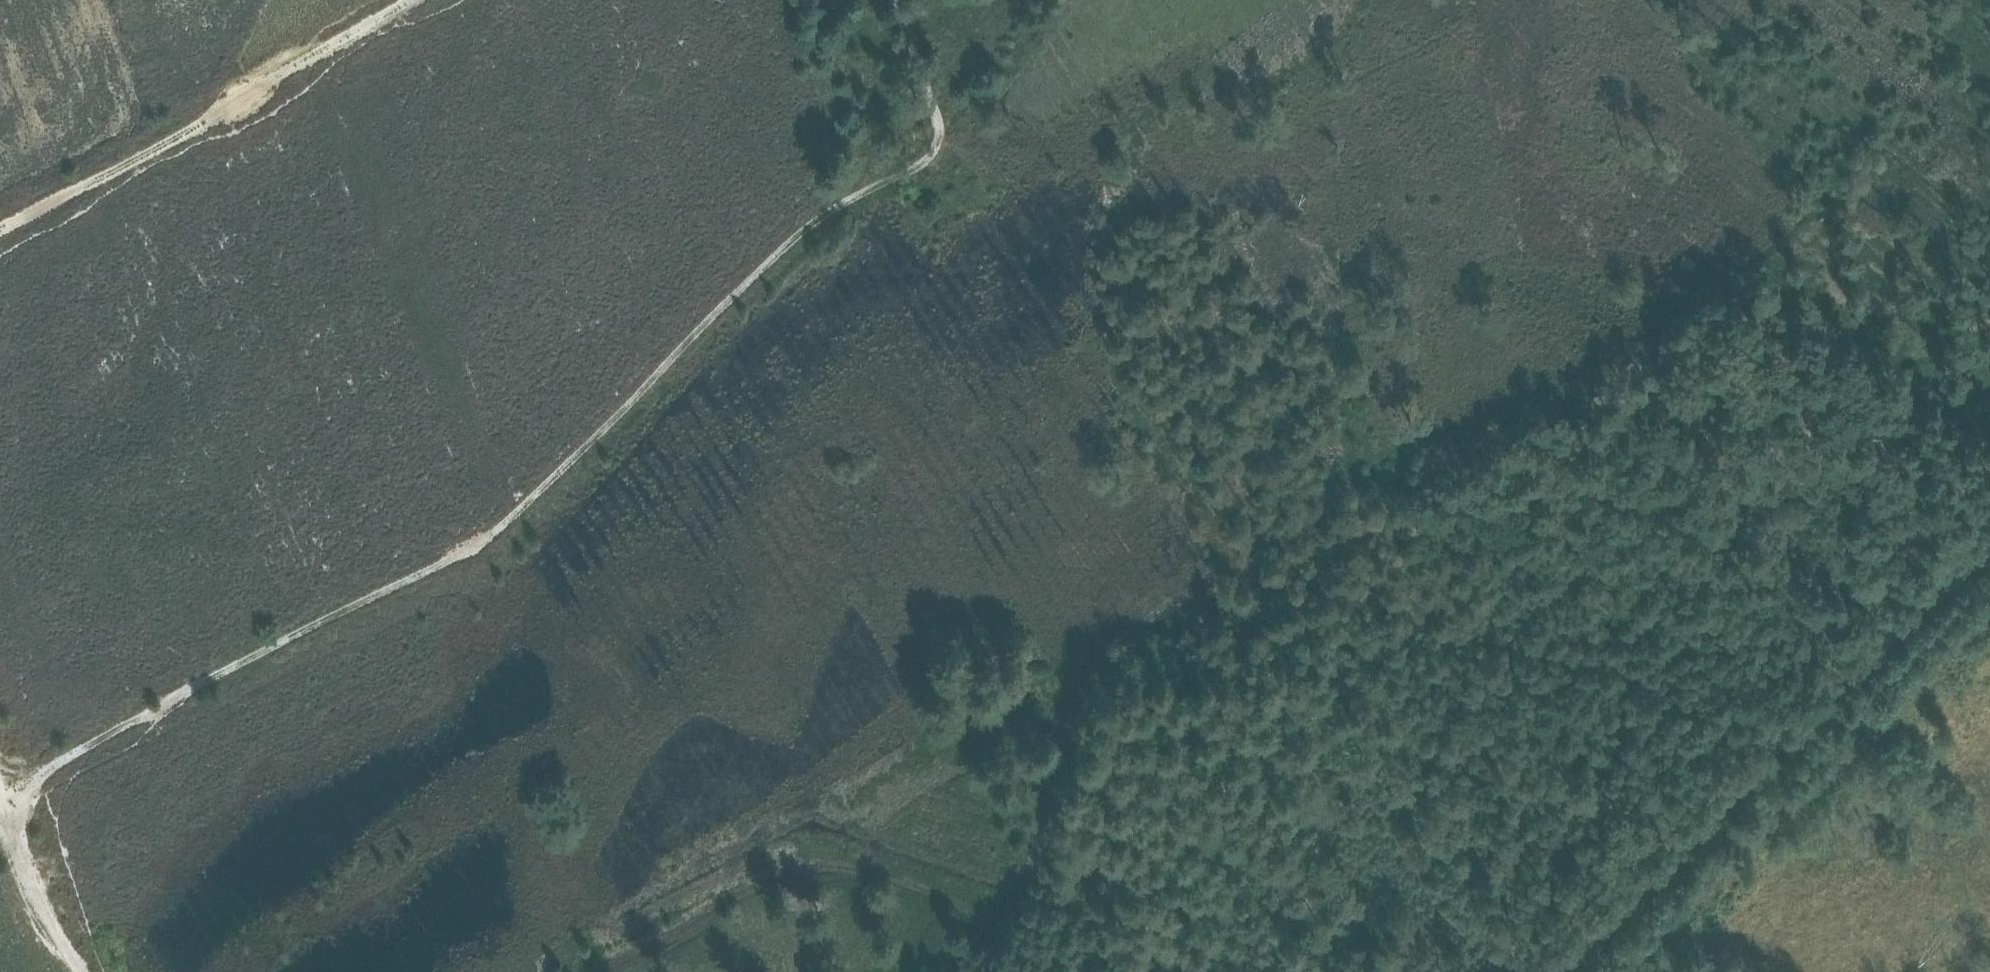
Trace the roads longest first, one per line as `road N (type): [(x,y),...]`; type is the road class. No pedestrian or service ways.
road 1 (track): [(1558,971),(1989,572)]

